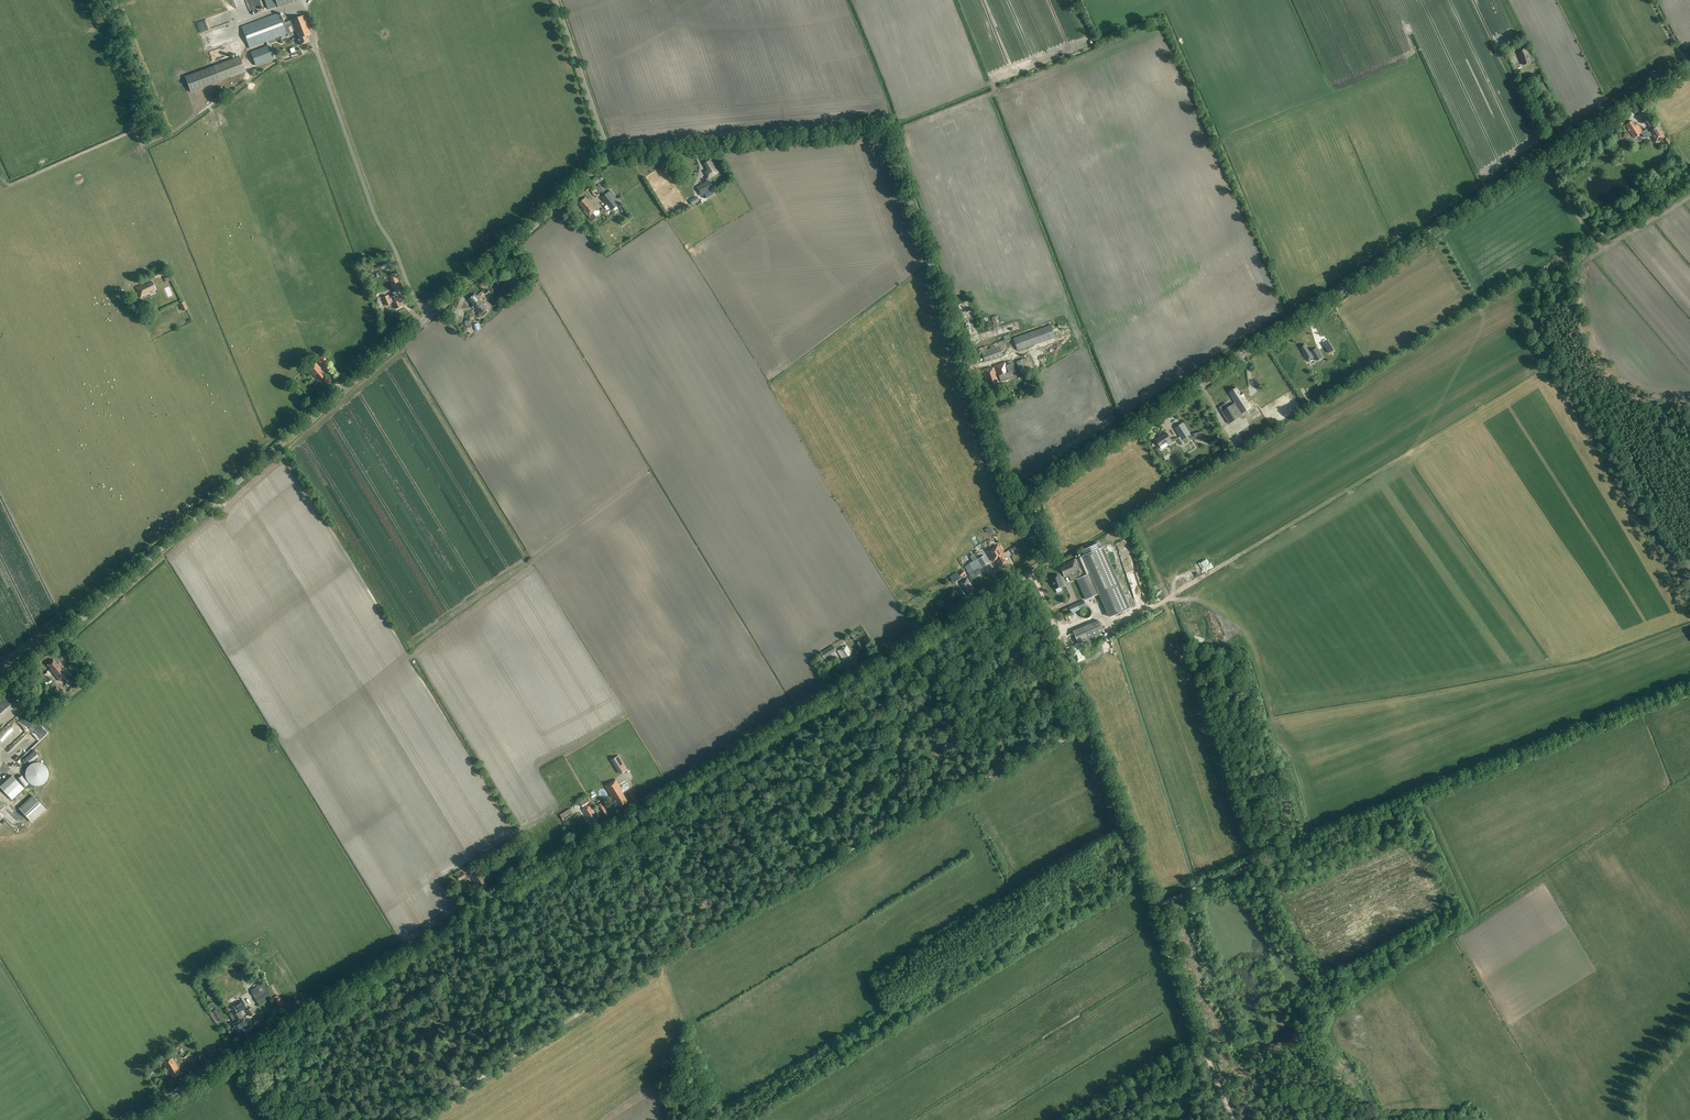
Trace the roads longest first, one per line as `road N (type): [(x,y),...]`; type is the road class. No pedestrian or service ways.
road 1 (tertiary): [(131,1119),(1037,569),(1046,550),(1032,497)]
road 2 (unclassified): [(0,688),(611,155)]
road 3 (tertiary): [(1032,497),(1689,66)]
road 4 (track): [(411,1119),(862,841),(1088,727)]
road 5 (tertiary): [(1032,497),(1012,499),(1006,487),(886,134),(611,155)]
road 6 (track): [(1153,908),(1689,689)]
road 7 (track): [(1542,162),(1601,249),(1569,275),(1543,336),(1571,402),(1607,428),(1617,471),(1675,550),(1689,588)]
road 8 (track): [(1153,908),(1032,572)]
road 9 (track): [(1352,1006),(1543,880)]
road 10 (track): [(1234,1119),(1153,908)]
road 11 (track): [(223,496),(141,313)]
road 12 (tertiary): [(611,155),(555,0)]
road 13 (track): [(1077,1119),(1202,1044)]
road 14 (track): [(1422,797),(1475,924)]
road 15 (track): [(234,1057),(301,1077),(328,1119)]

